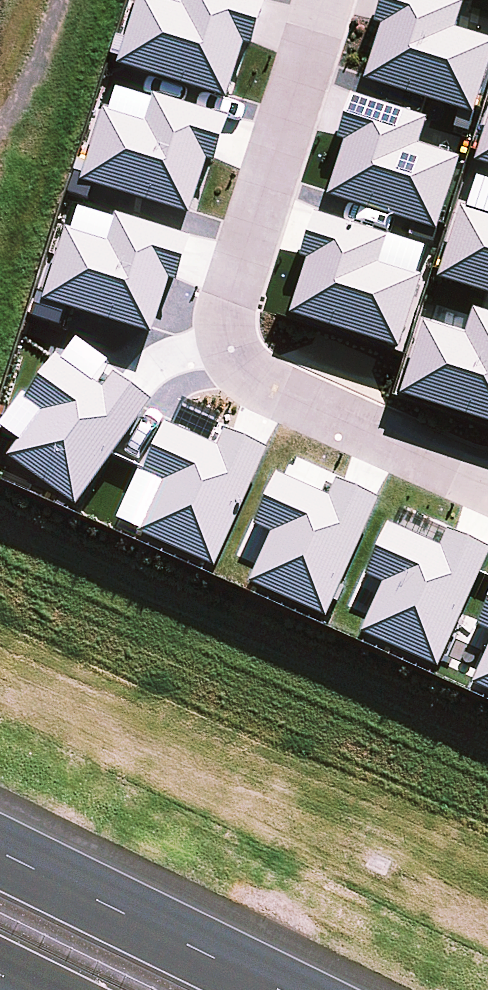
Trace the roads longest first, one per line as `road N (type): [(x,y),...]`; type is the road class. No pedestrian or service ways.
road 1 (residential): [(487,481),(273,387),(226,334),(236,272),(321,0)]
road 2 (motorway): [(0,859),(266,989)]

